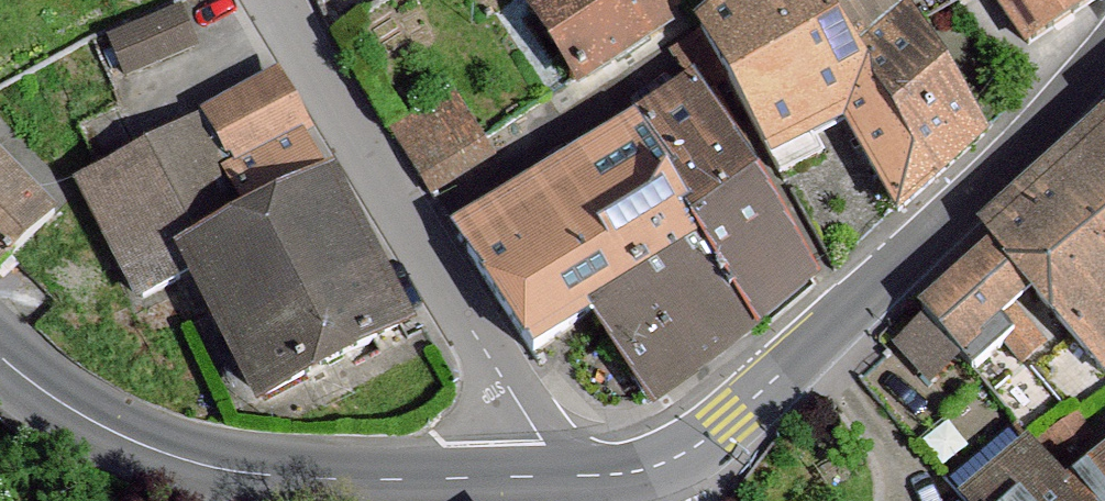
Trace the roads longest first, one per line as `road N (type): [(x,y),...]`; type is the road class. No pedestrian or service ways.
road 1 (tertiary): [(1104,59),(957,210),(744,402),(676,452),(631,468)]
road 2 (tertiary): [(564,474),(374,479),(234,470),(126,438),(0,354)]
road 3 (residential): [(279,0),(564,474)]

